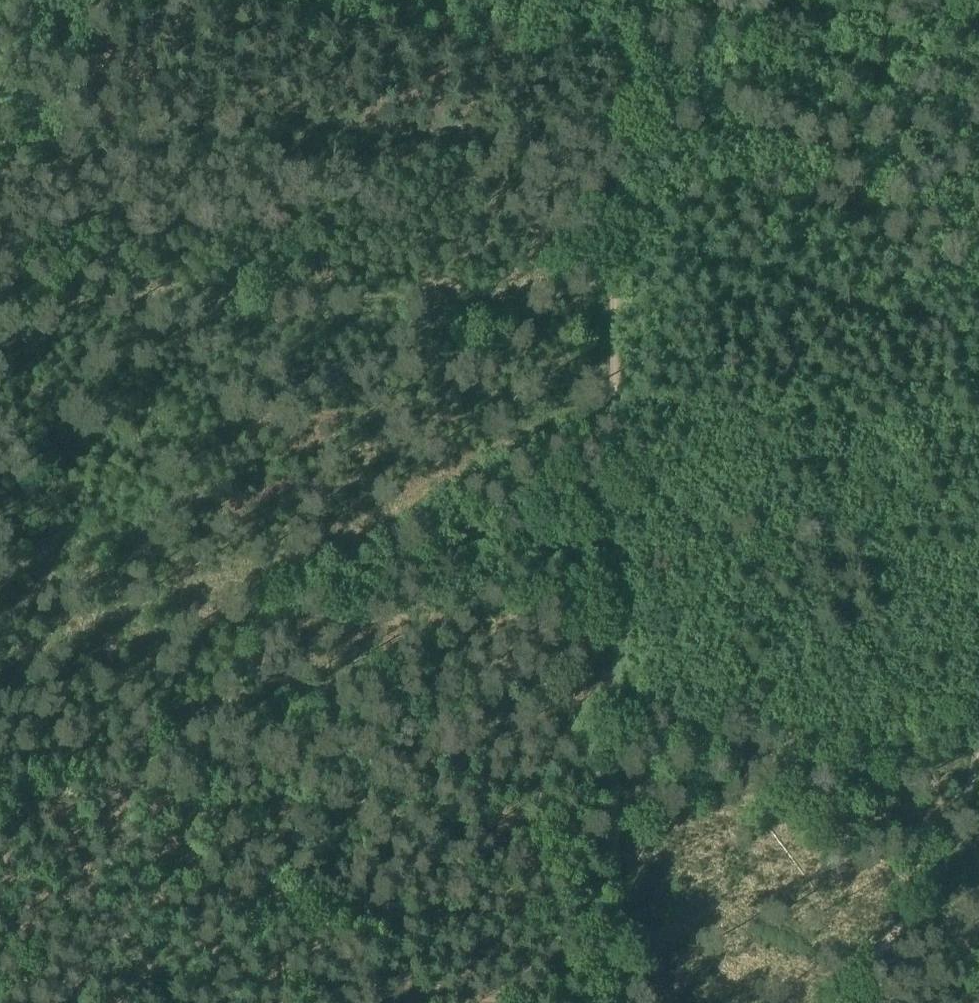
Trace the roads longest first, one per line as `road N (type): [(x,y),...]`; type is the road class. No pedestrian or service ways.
road 1 (track): [(619,1002),(628,0)]
road 2 (track): [(623,305),(0,305)]
road 3 (track): [(836,1002),(944,874),(978,770)]

